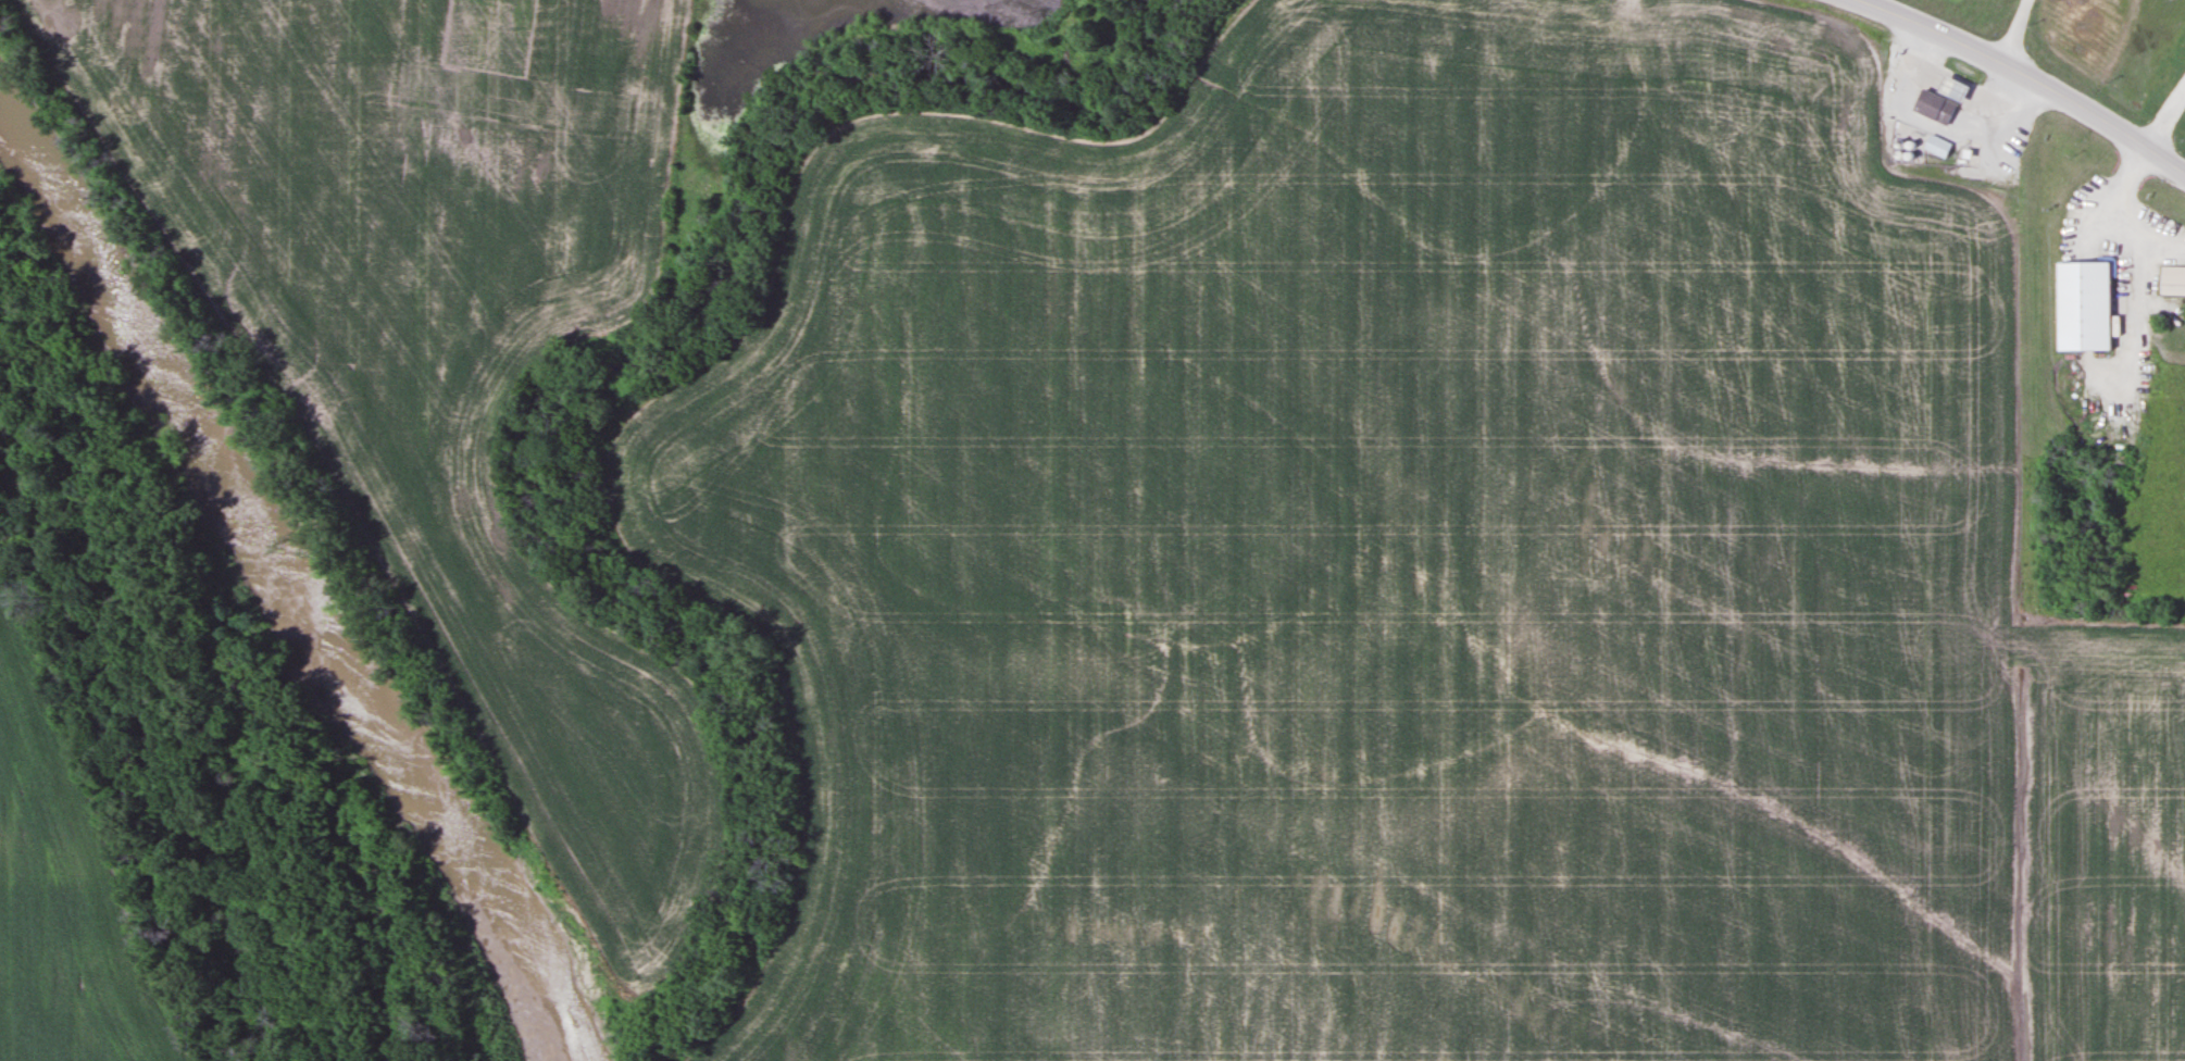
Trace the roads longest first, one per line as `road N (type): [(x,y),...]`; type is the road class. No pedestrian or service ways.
road 1 (primary): [(1856,0),(1973,47),(2184,172)]

